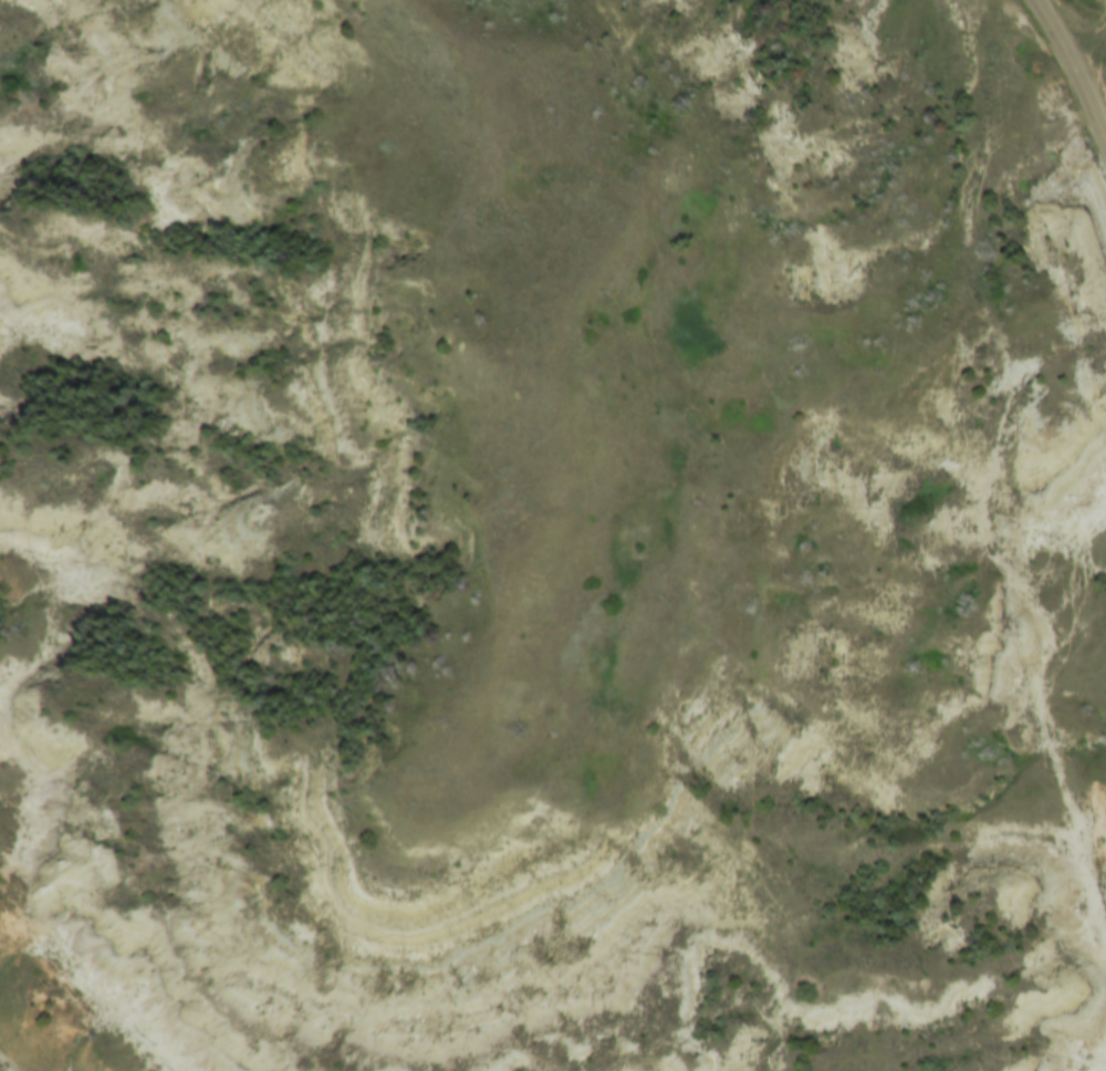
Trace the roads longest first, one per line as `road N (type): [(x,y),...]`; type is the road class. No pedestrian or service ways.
road 1 (tertiary): [(1105,148),(1035,0)]

